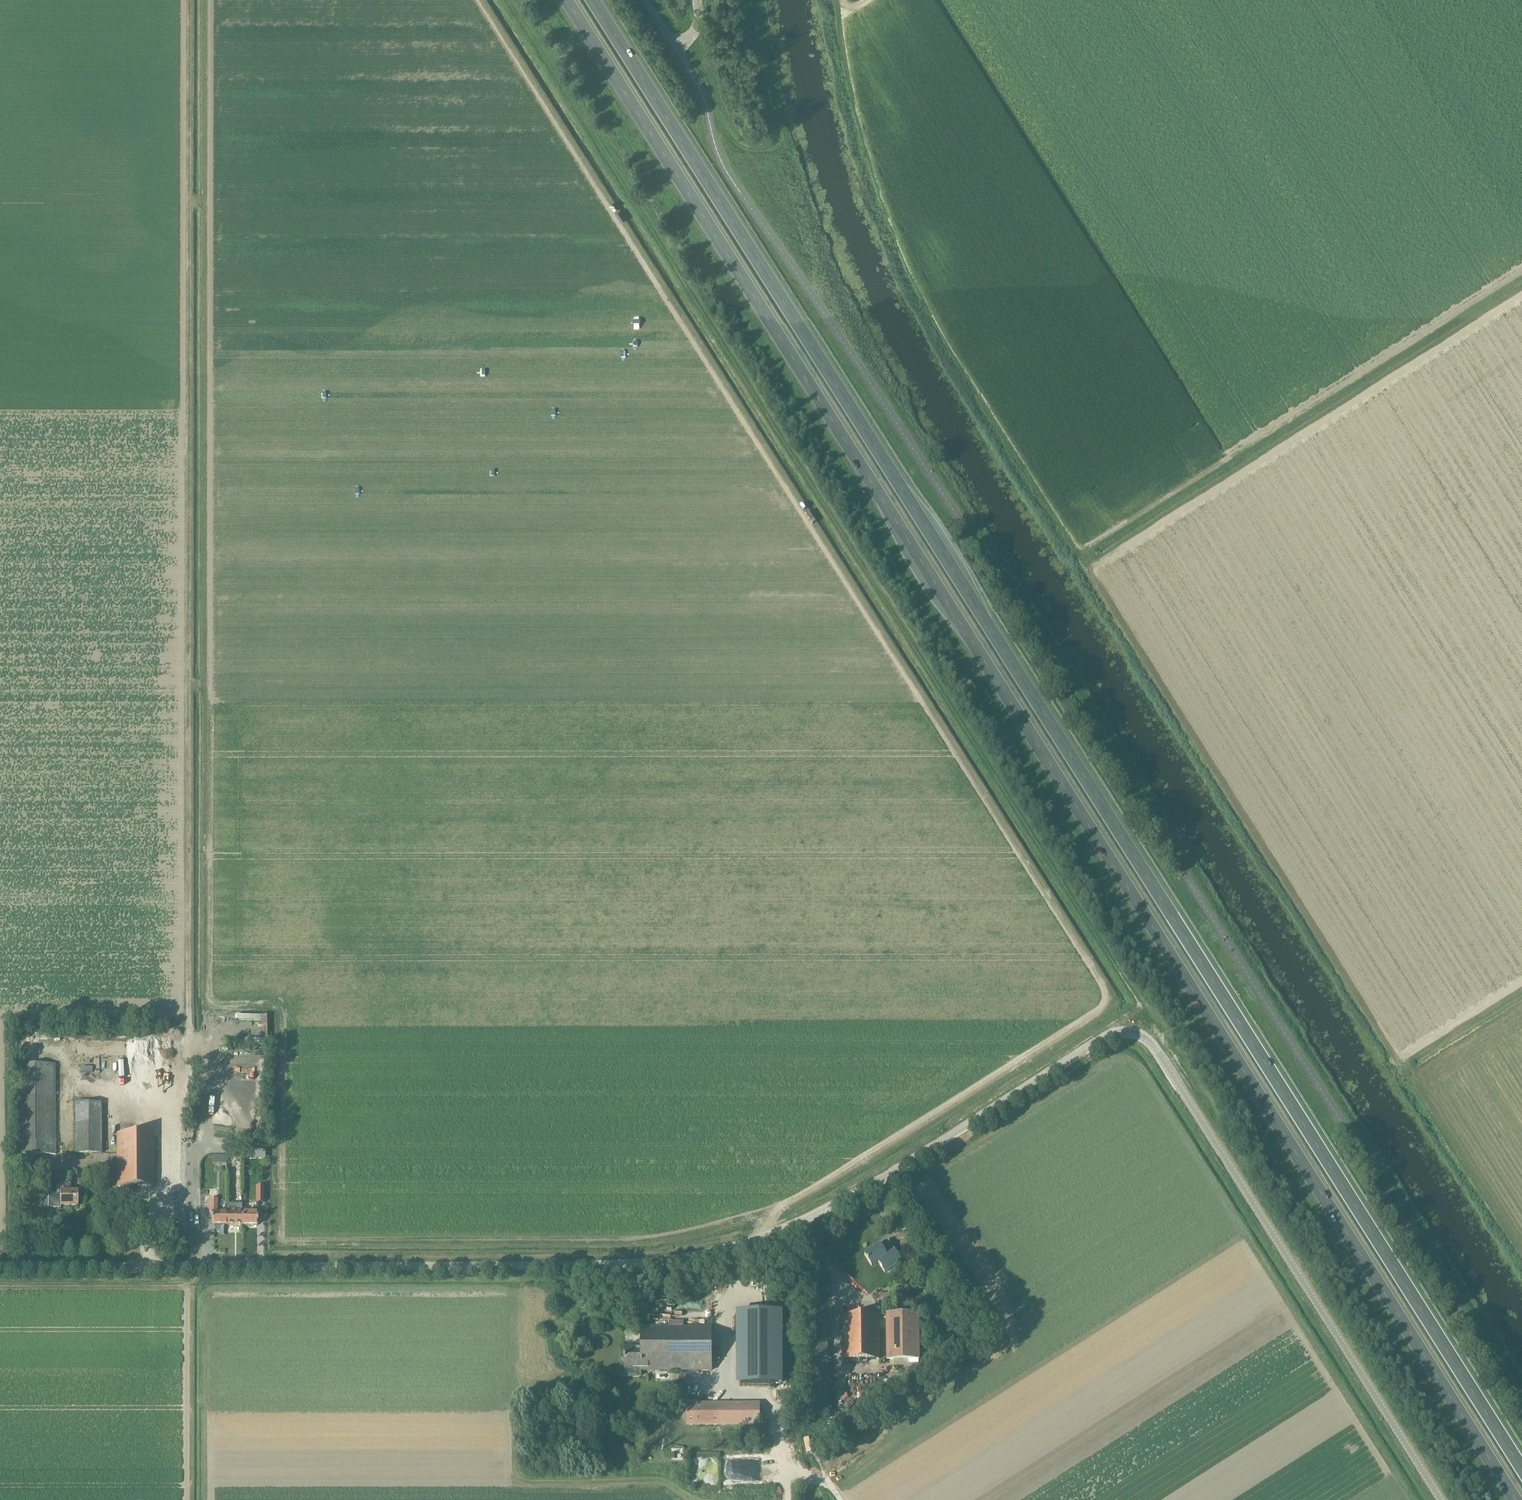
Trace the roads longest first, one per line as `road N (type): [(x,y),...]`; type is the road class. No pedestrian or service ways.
road 1 (trunk): [(566,0),(1515,1499)]
road 2 (unclassified): [(1441,1499),(1156,1049),(1130,1031),(1106,1036),(822,1213),(695,1256),(617,1265),(0,1265)]
road 3 (trunk): [(1521,1469),(593,0)]

